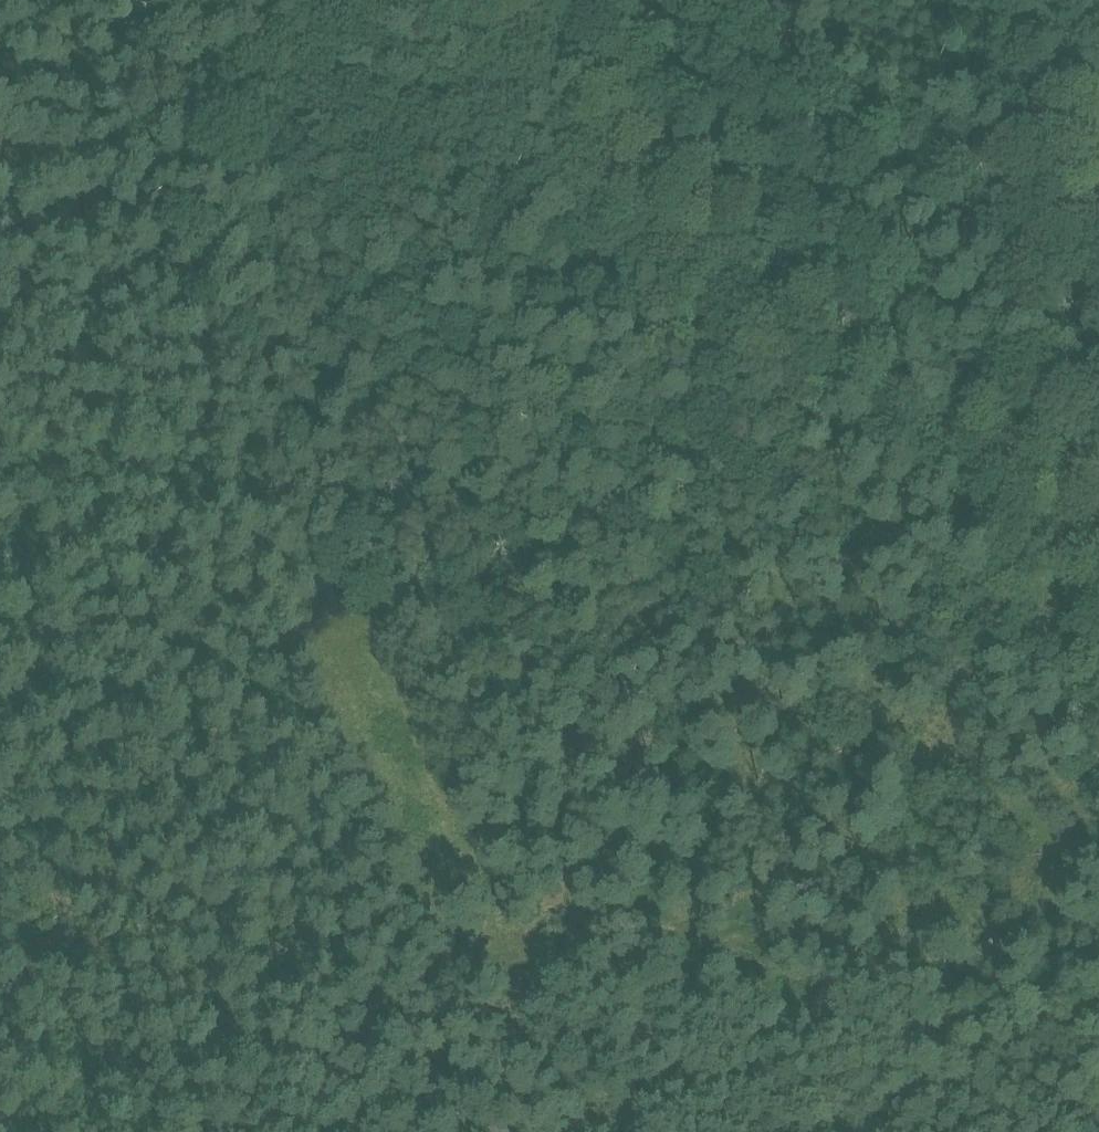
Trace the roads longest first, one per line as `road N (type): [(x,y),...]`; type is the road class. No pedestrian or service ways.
road 1 (track): [(762,0),(968,206),(1026,248)]
road 2 (track): [(1066,0),(1026,248)]

